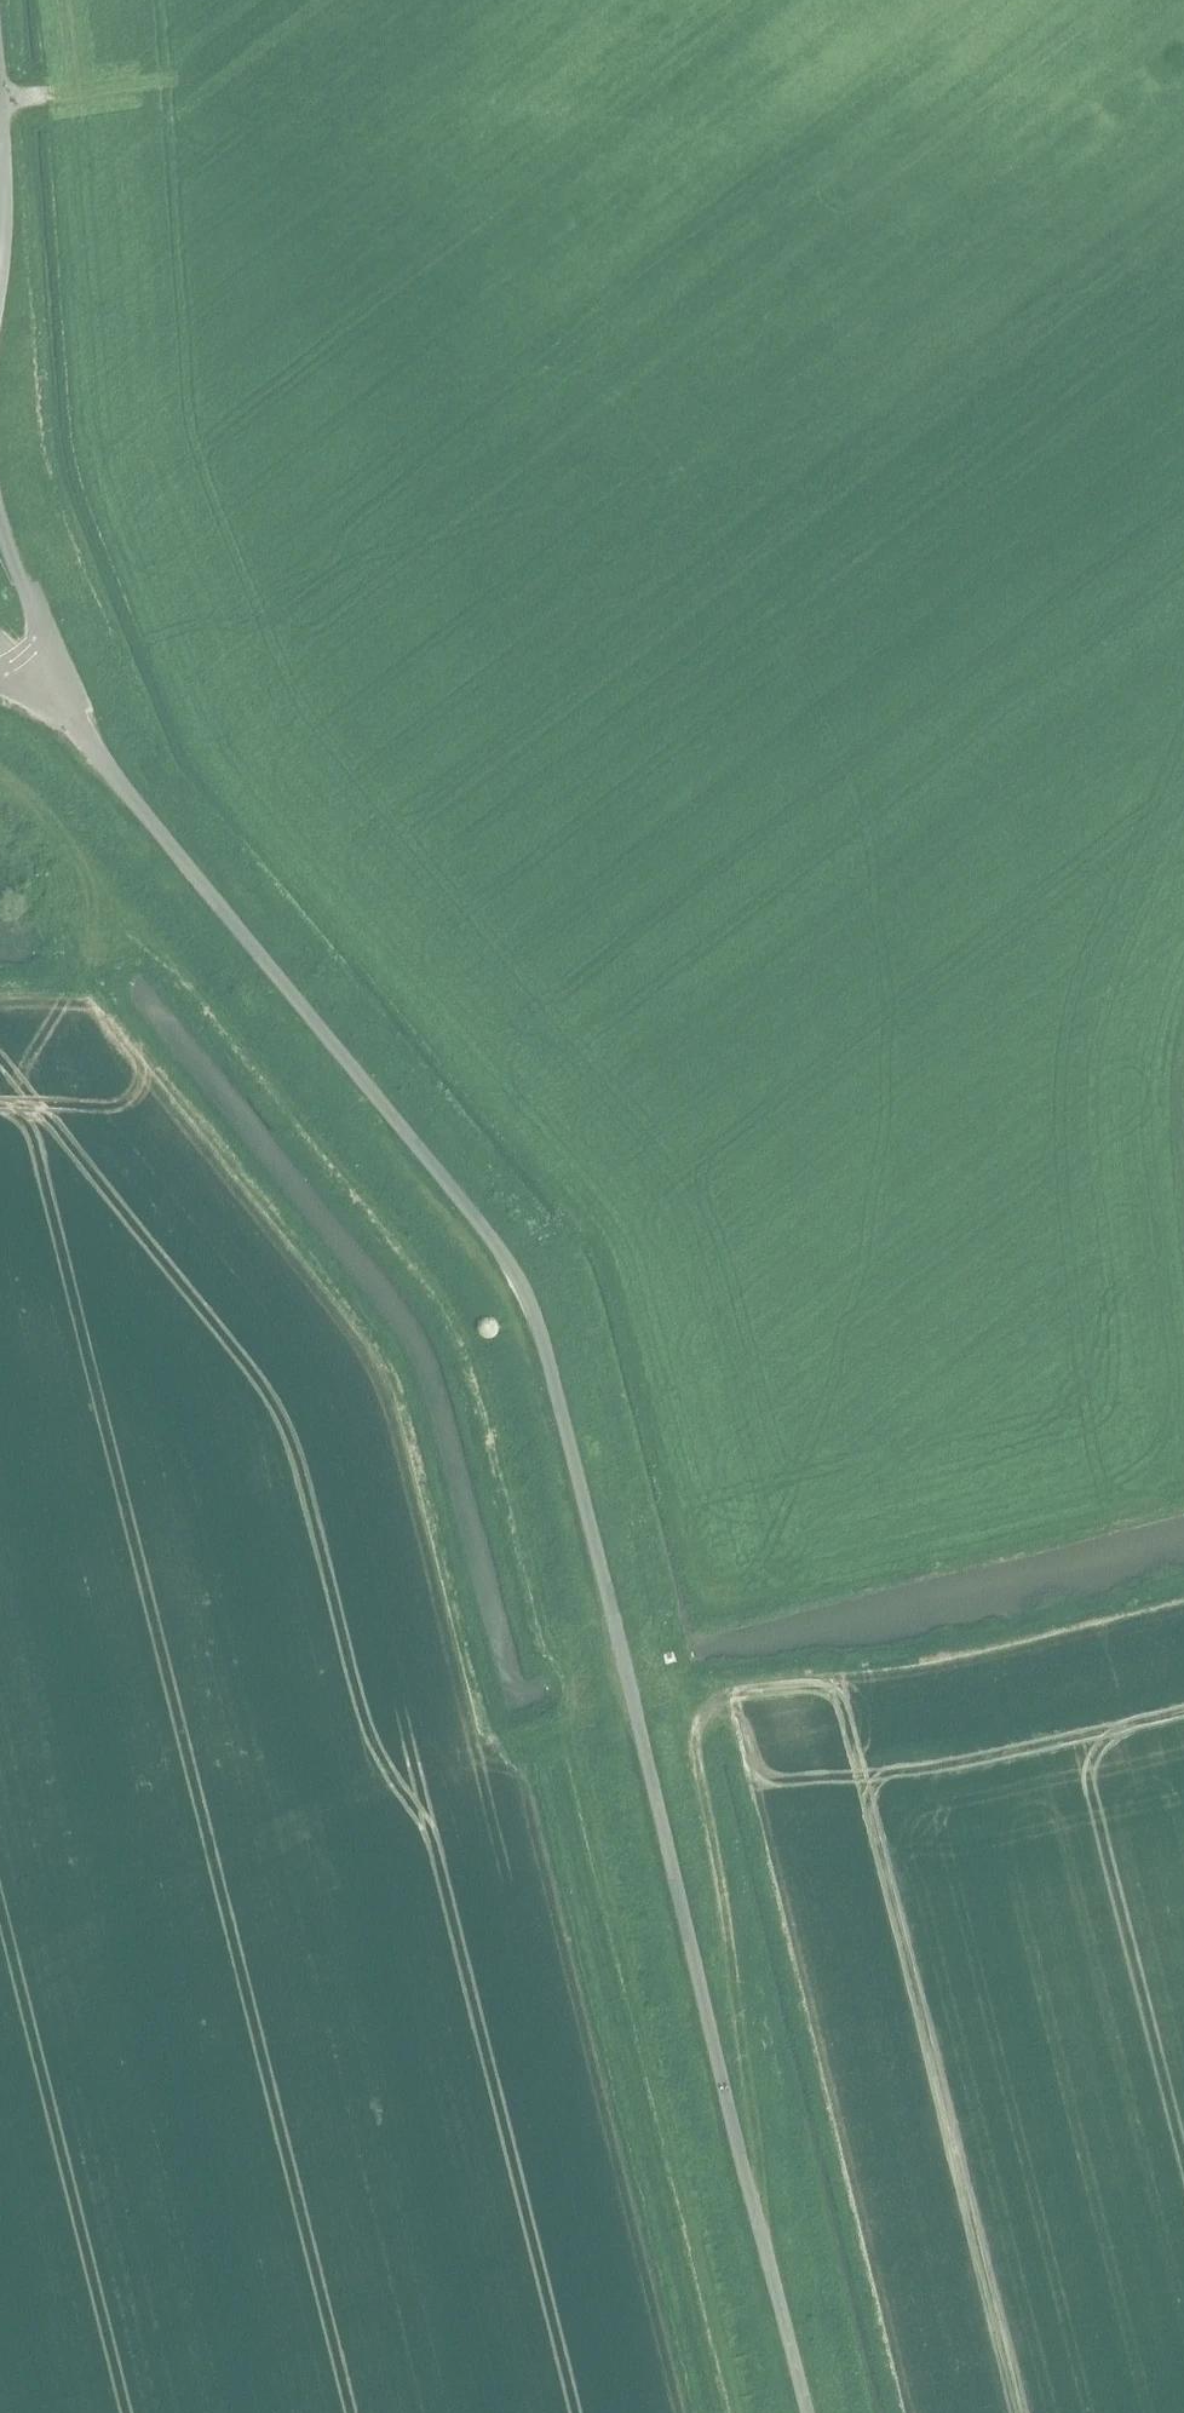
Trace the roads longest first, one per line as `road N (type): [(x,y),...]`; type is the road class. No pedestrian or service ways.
road 1 (unclassified): [(807,2412),(543,1351),(516,1274),(25,674)]
road 2 (track): [(0,761),(132,892),(458,1325),(520,1505),(607,1884),(754,2412)]
road 3 (track): [(769,2259),(695,1751),(701,1722),(721,1705),(759,1702)]
road 4 (unclassified): [(0,291),(0,120)]
road 5 (unclassified): [(25,674),(31,621),(0,518)]

